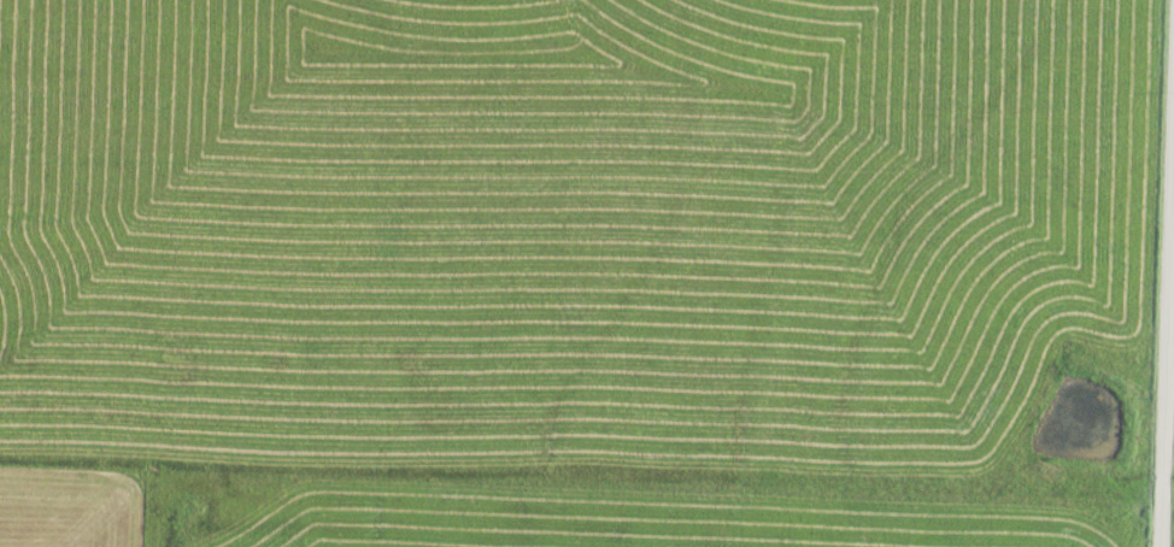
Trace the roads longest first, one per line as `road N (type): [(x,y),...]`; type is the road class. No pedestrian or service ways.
road 1 (residential): [(1163,546),(1173,180)]

